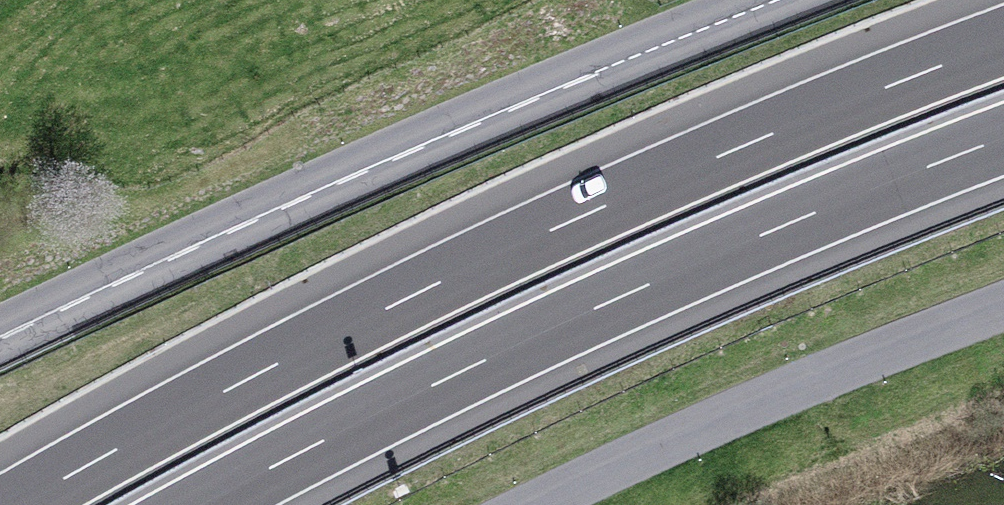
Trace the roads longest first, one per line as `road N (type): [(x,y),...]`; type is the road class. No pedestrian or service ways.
road 1 (motorway): [(1003,43),(743,146),(389,306),(18,504)]
road 2 (motorway): [(206,504),(433,385),(762,235),(1003,142)]
road 3 (tertiary): [(774,0),(558,83),(0,323)]
road 4 (unclassified): [(1003,300),(732,411),(537,504)]

